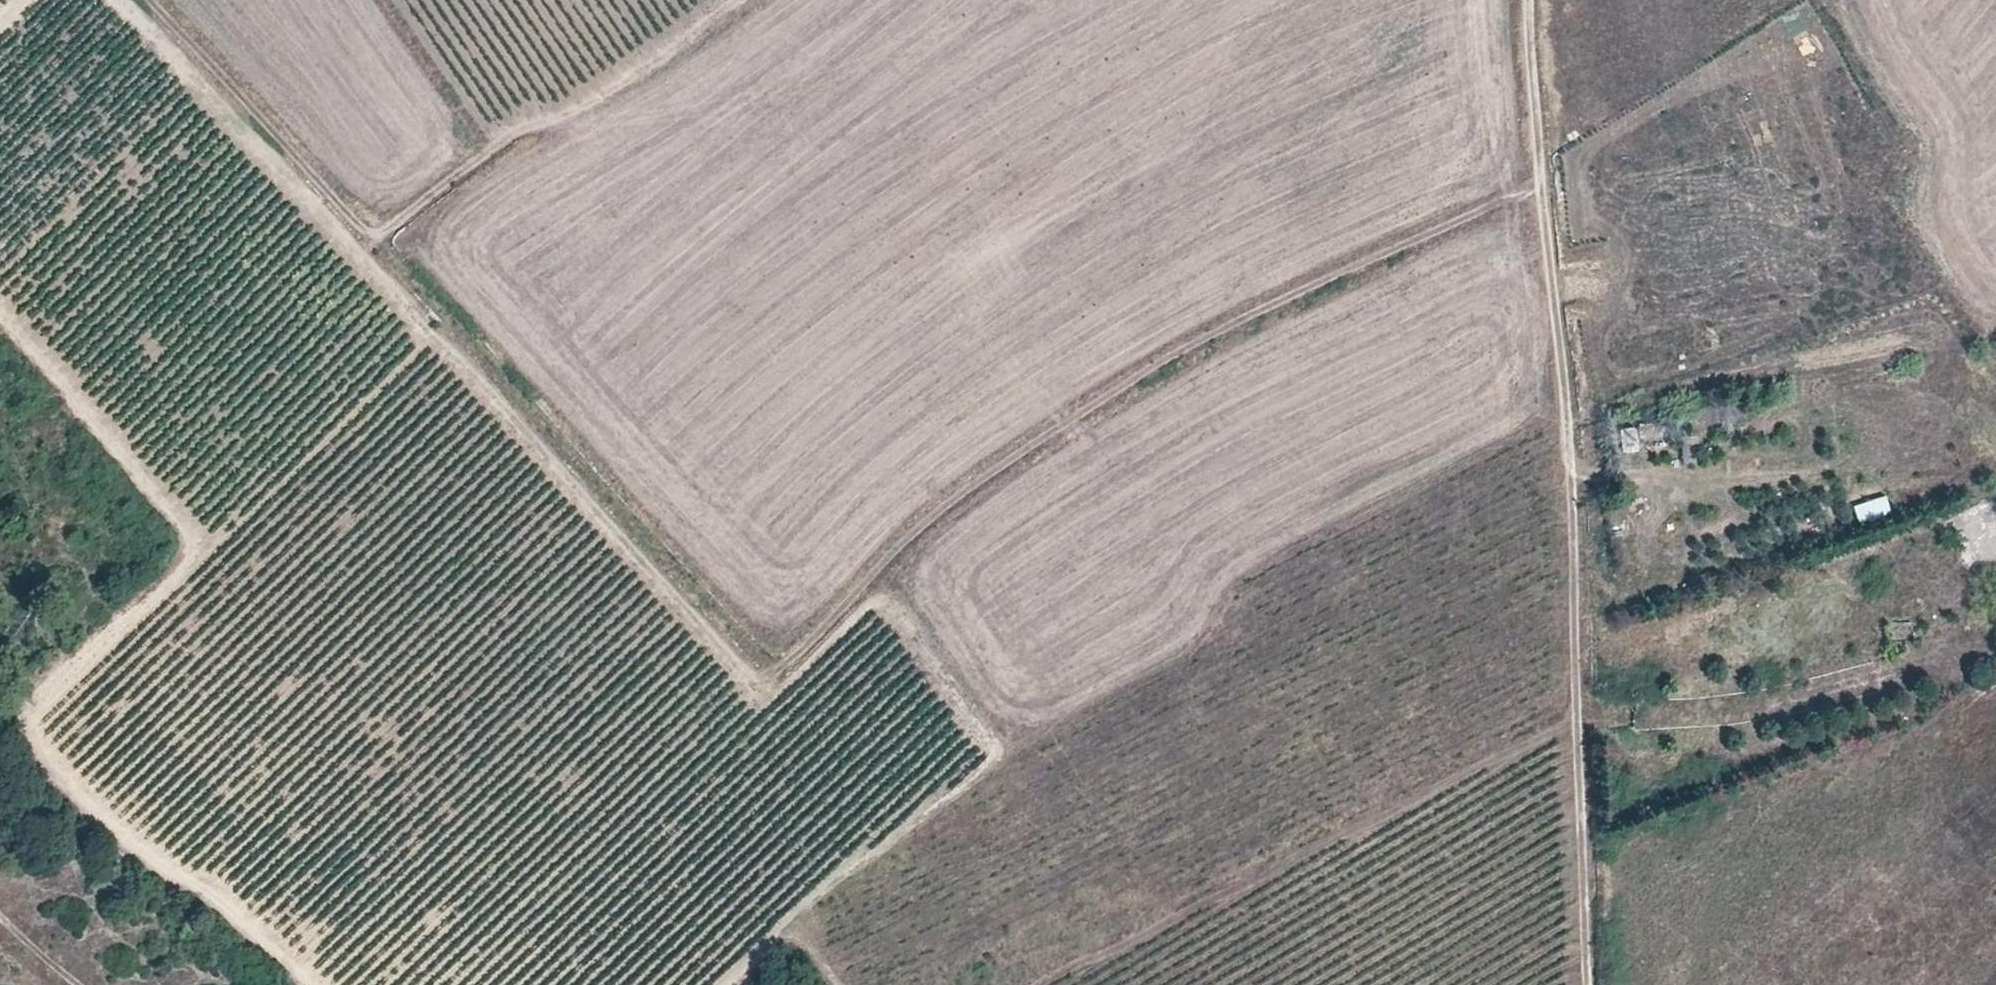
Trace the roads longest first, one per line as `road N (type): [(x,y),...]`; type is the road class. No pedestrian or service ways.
road 1 (track): [(1595,984),(1576,498),(1540,179),(1529,0)]

